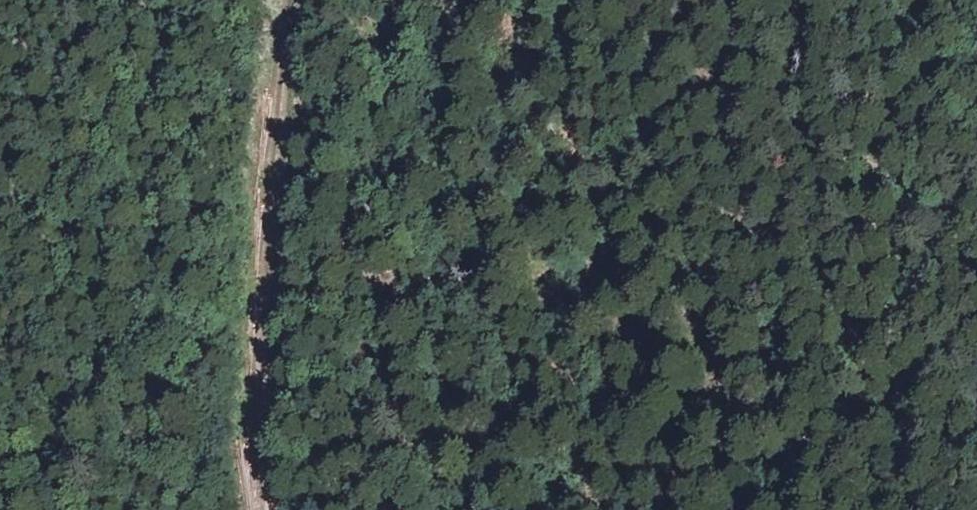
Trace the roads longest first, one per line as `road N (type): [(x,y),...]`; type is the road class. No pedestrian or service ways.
road 1 (track): [(269,509),(265,375),(289,0)]

